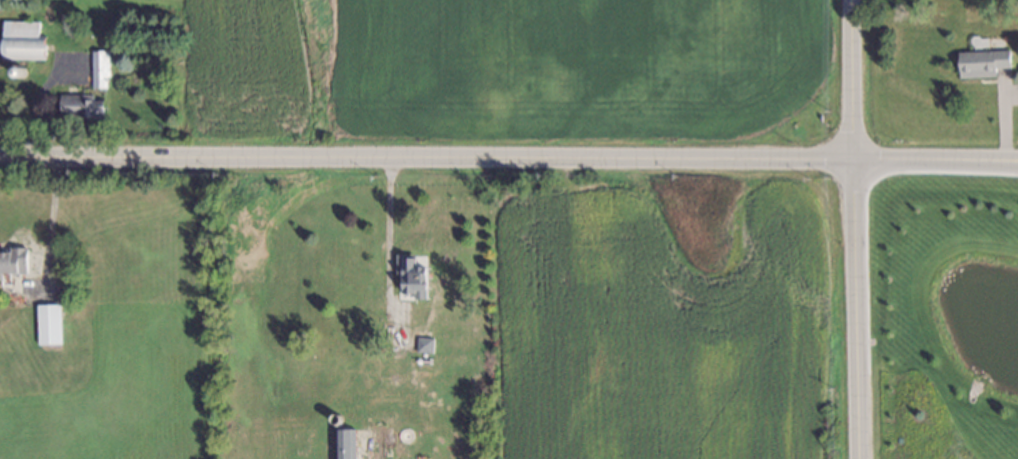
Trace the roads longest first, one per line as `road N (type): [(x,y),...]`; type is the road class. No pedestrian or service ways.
road 1 (secondary): [(0,153),(849,161)]
road 2 (tertiary): [(847,0),(854,458)]
road 3 (secondary): [(1017,162),(849,161)]

